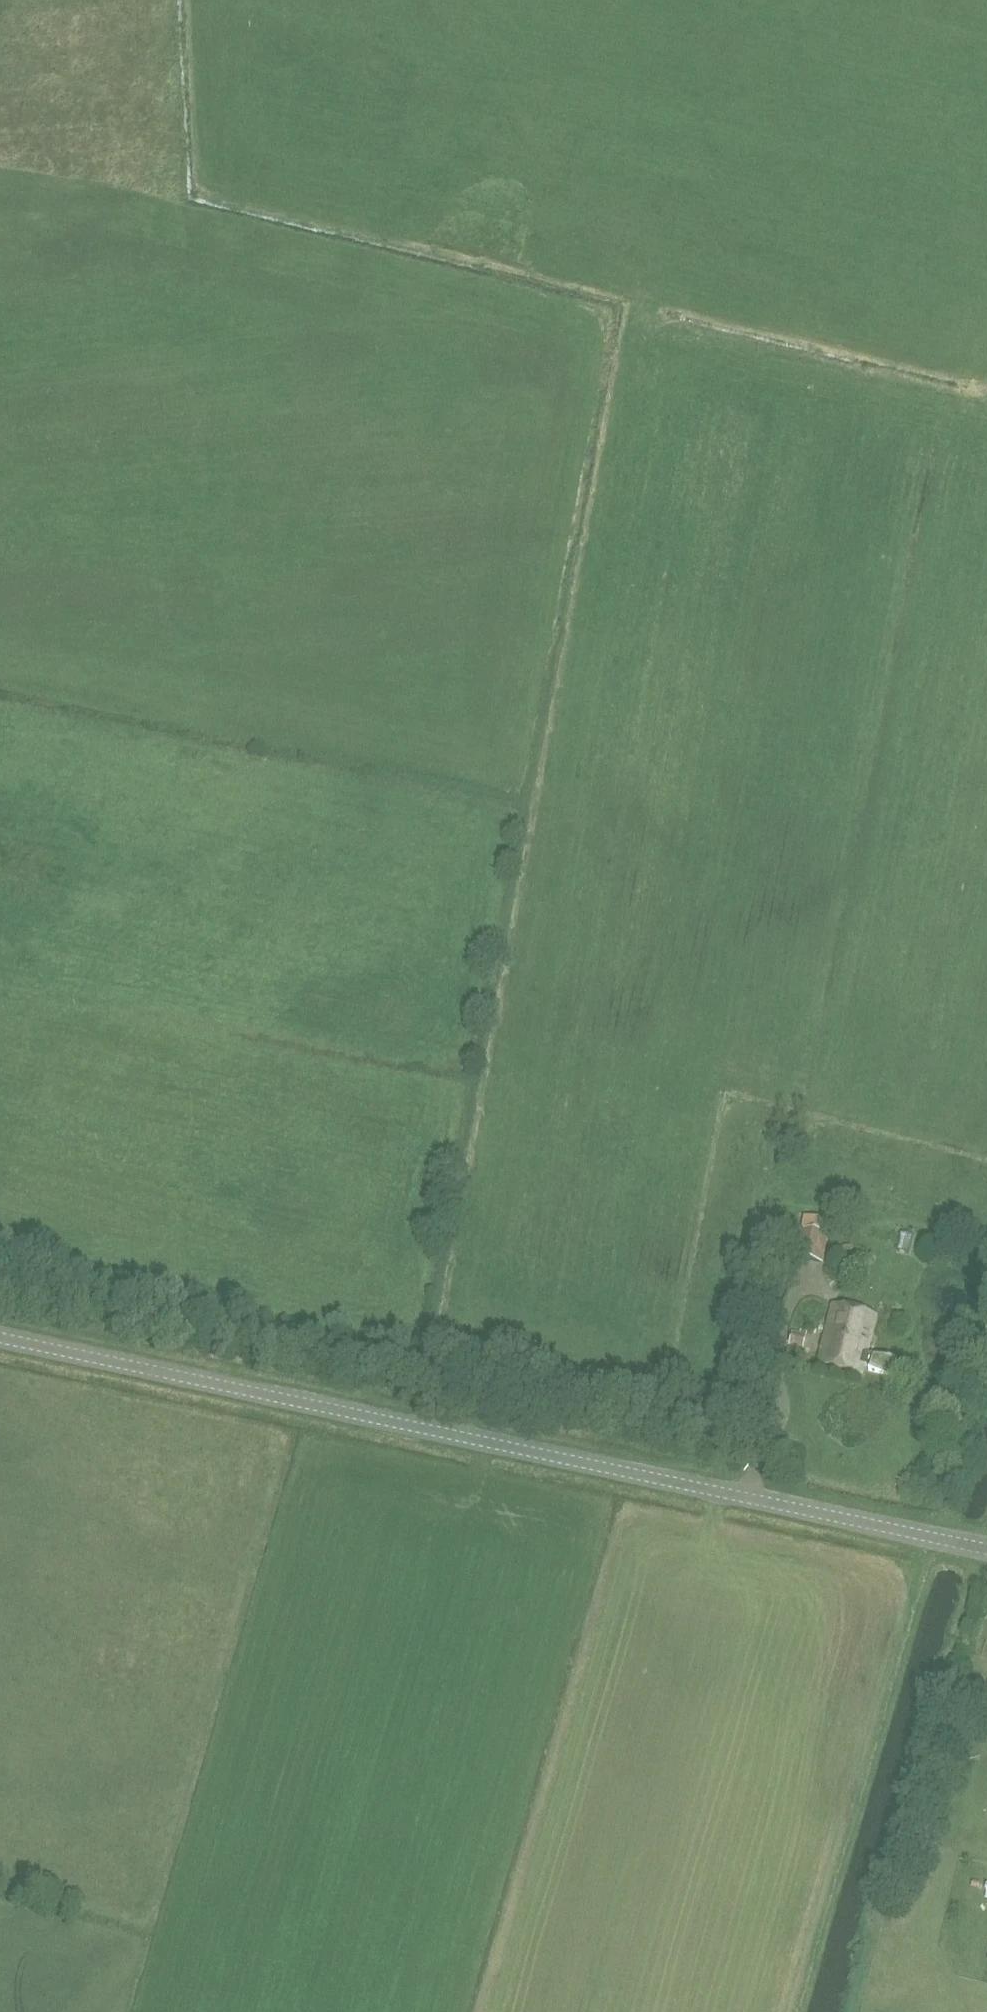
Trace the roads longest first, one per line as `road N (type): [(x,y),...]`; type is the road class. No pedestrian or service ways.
road 1 (tertiary): [(986,1547),(0,1338)]

